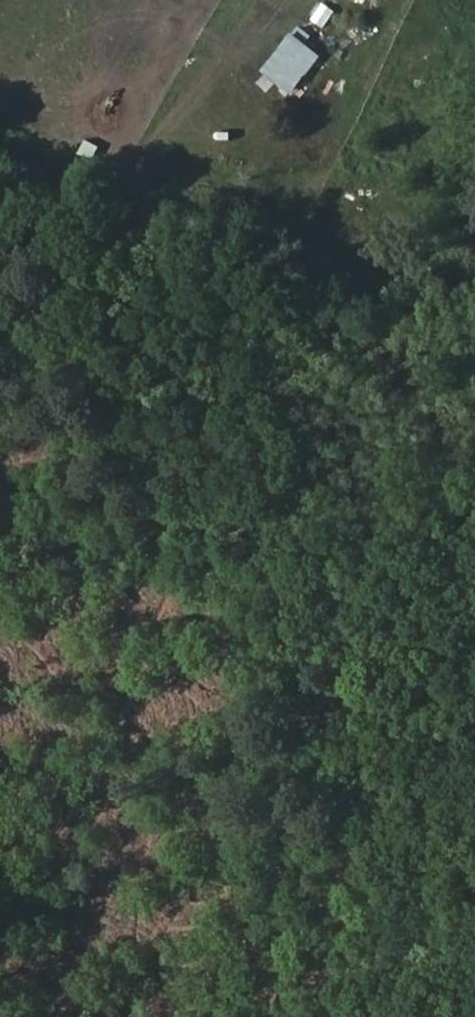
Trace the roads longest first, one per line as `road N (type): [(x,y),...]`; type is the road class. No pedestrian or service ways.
road 1 (track): [(0,168),(203,218),(474,419)]

